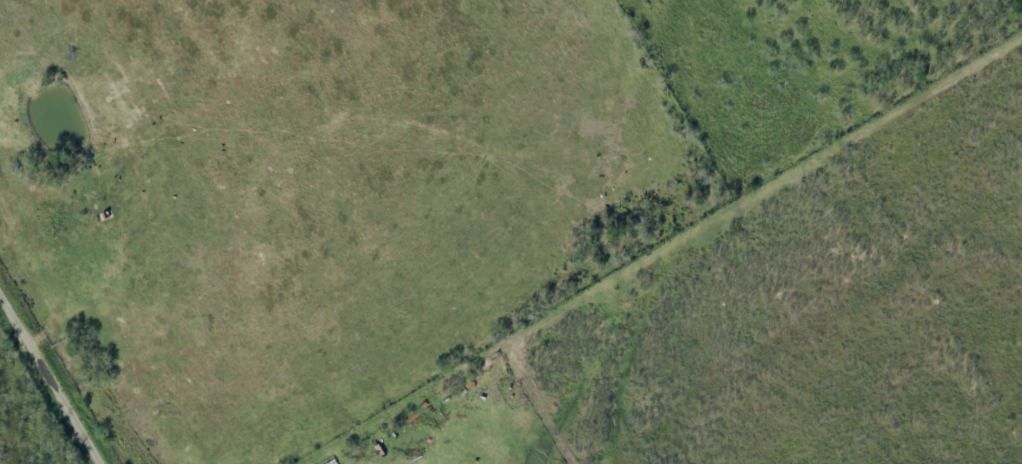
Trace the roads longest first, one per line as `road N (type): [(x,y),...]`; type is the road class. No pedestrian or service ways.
road 1 (residential): [(109,463),(0,278)]

